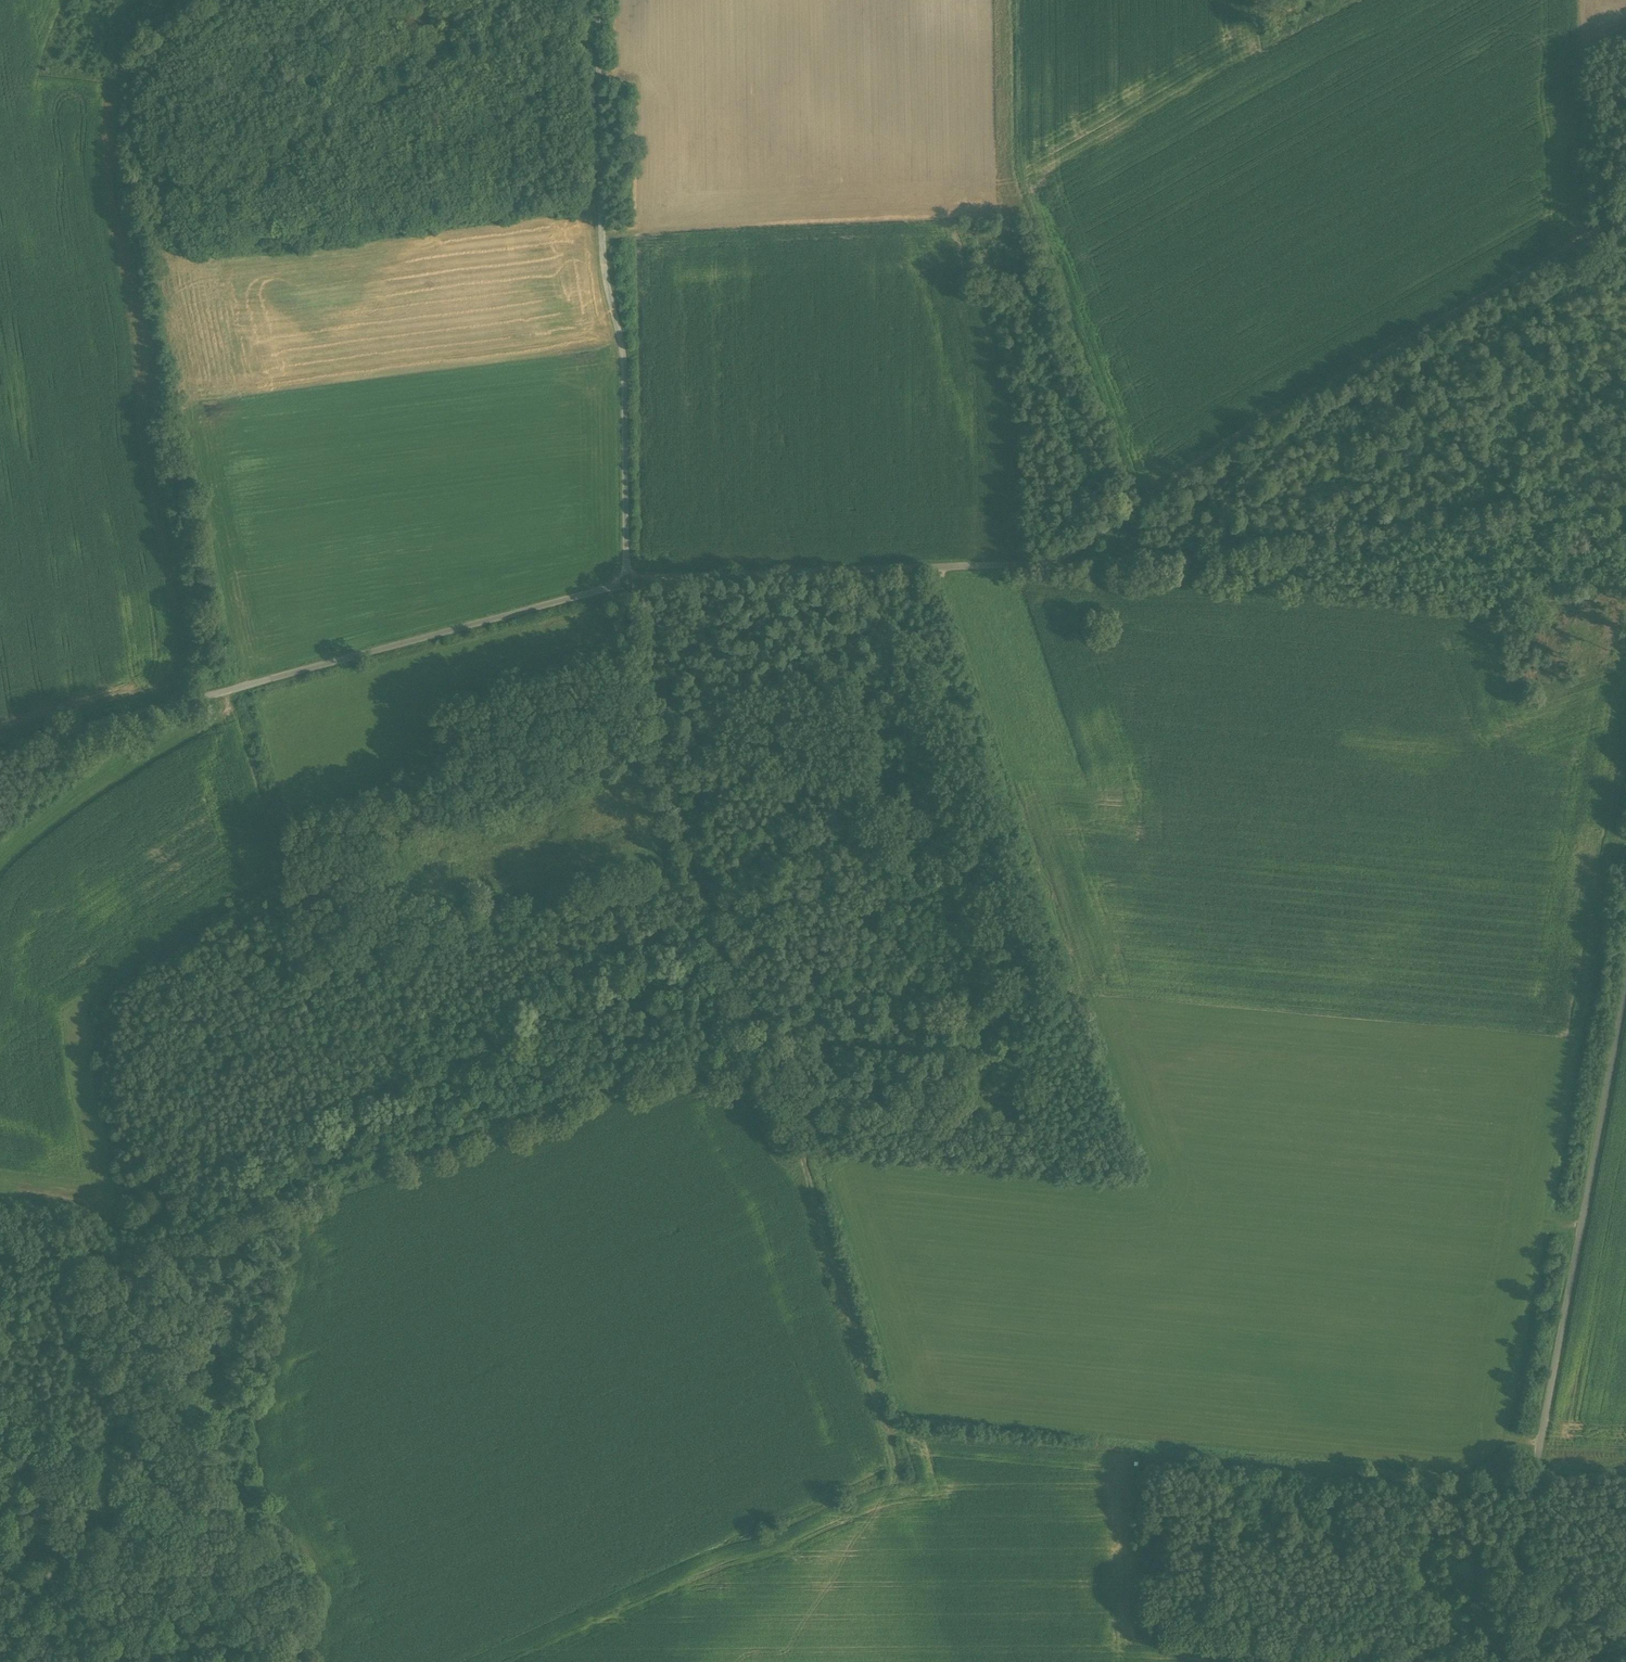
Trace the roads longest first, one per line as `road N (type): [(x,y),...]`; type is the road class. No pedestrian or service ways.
road 1 (unclassified): [(629,576),(1059,562),(1625,211)]
road 2 (track): [(629,576),(627,607),(725,959),(767,1043),(898,1456)]
road 3 (unclassified): [(1477,1661),(1494,1640),(1518,1569),(1625,996)]
road 4 (unclassified): [(0,751),(629,576)]
road 5 (unclassified): [(600,0),(605,245),(627,380),(629,576)]

